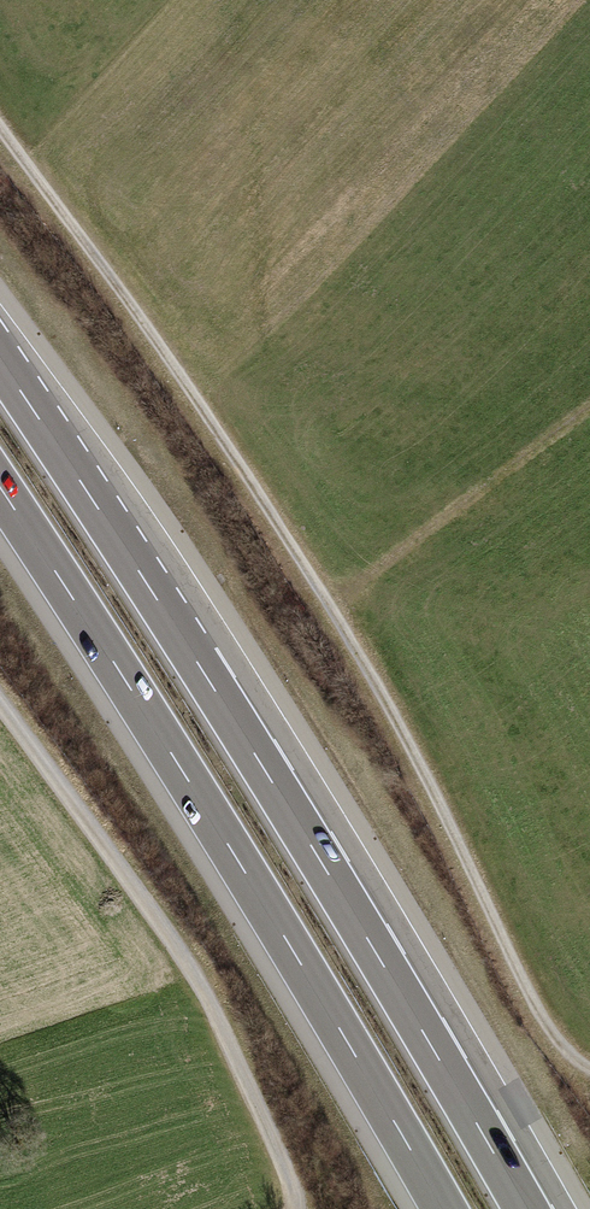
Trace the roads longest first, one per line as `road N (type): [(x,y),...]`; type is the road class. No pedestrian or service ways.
road 1 (track): [(589,1076),(562,1054),(532,1003),(421,763),(331,604),(0,121)]
road 2 (motorway): [(526,1208),(313,847),(0,359)]
road 3 (motorway): [(0,488),(242,867),(444,1208)]
road 4 (track): [(0,706),(197,979),(286,1169),(294,1208)]
road 5 (track): [(589,404),(331,604)]

